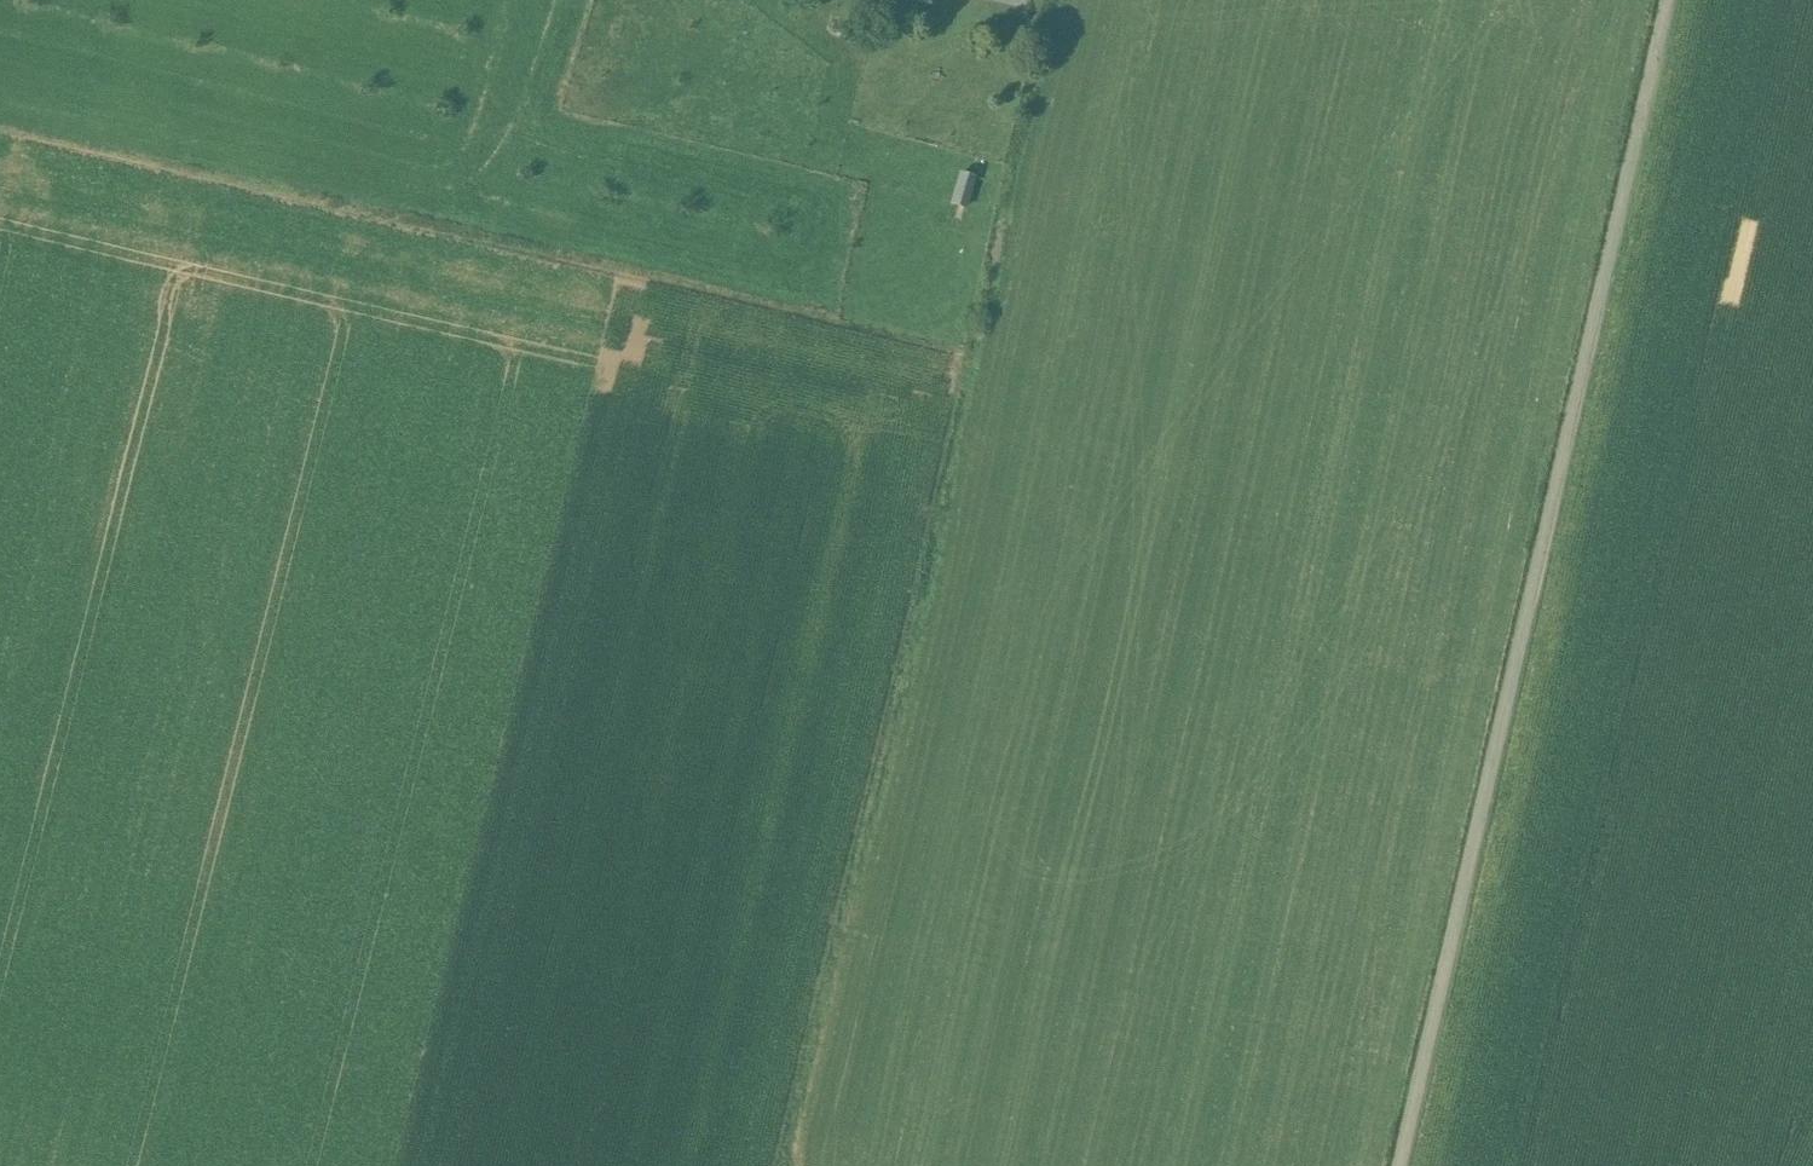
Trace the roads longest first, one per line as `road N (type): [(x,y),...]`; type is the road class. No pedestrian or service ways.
road 1 (track): [(1672,0),(1403,1165)]

